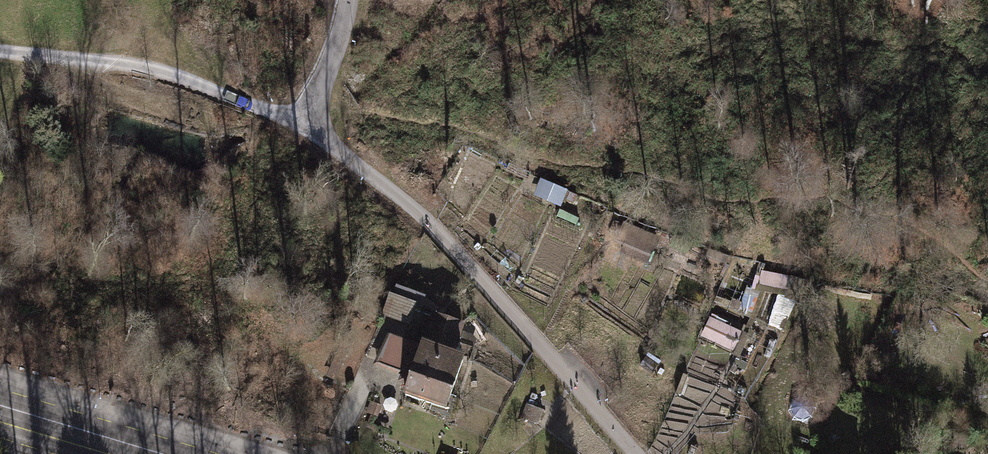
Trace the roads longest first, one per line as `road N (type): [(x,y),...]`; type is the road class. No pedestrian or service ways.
road 1 (residential): [(347,0),(308,115),(321,136),(427,224),(635,453)]
road 2 (track): [(376,116),(468,135),(555,167),(623,163),(675,173),(724,202),(828,211),(862,204)]
road 3 (track): [(939,0),(886,39),(781,24),(655,50),(599,78),(507,153)]
road 4 (track): [(308,115),(281,114),(143,68),(0,55)]
road 5 (secondary): [(137,453),(0,413)]

